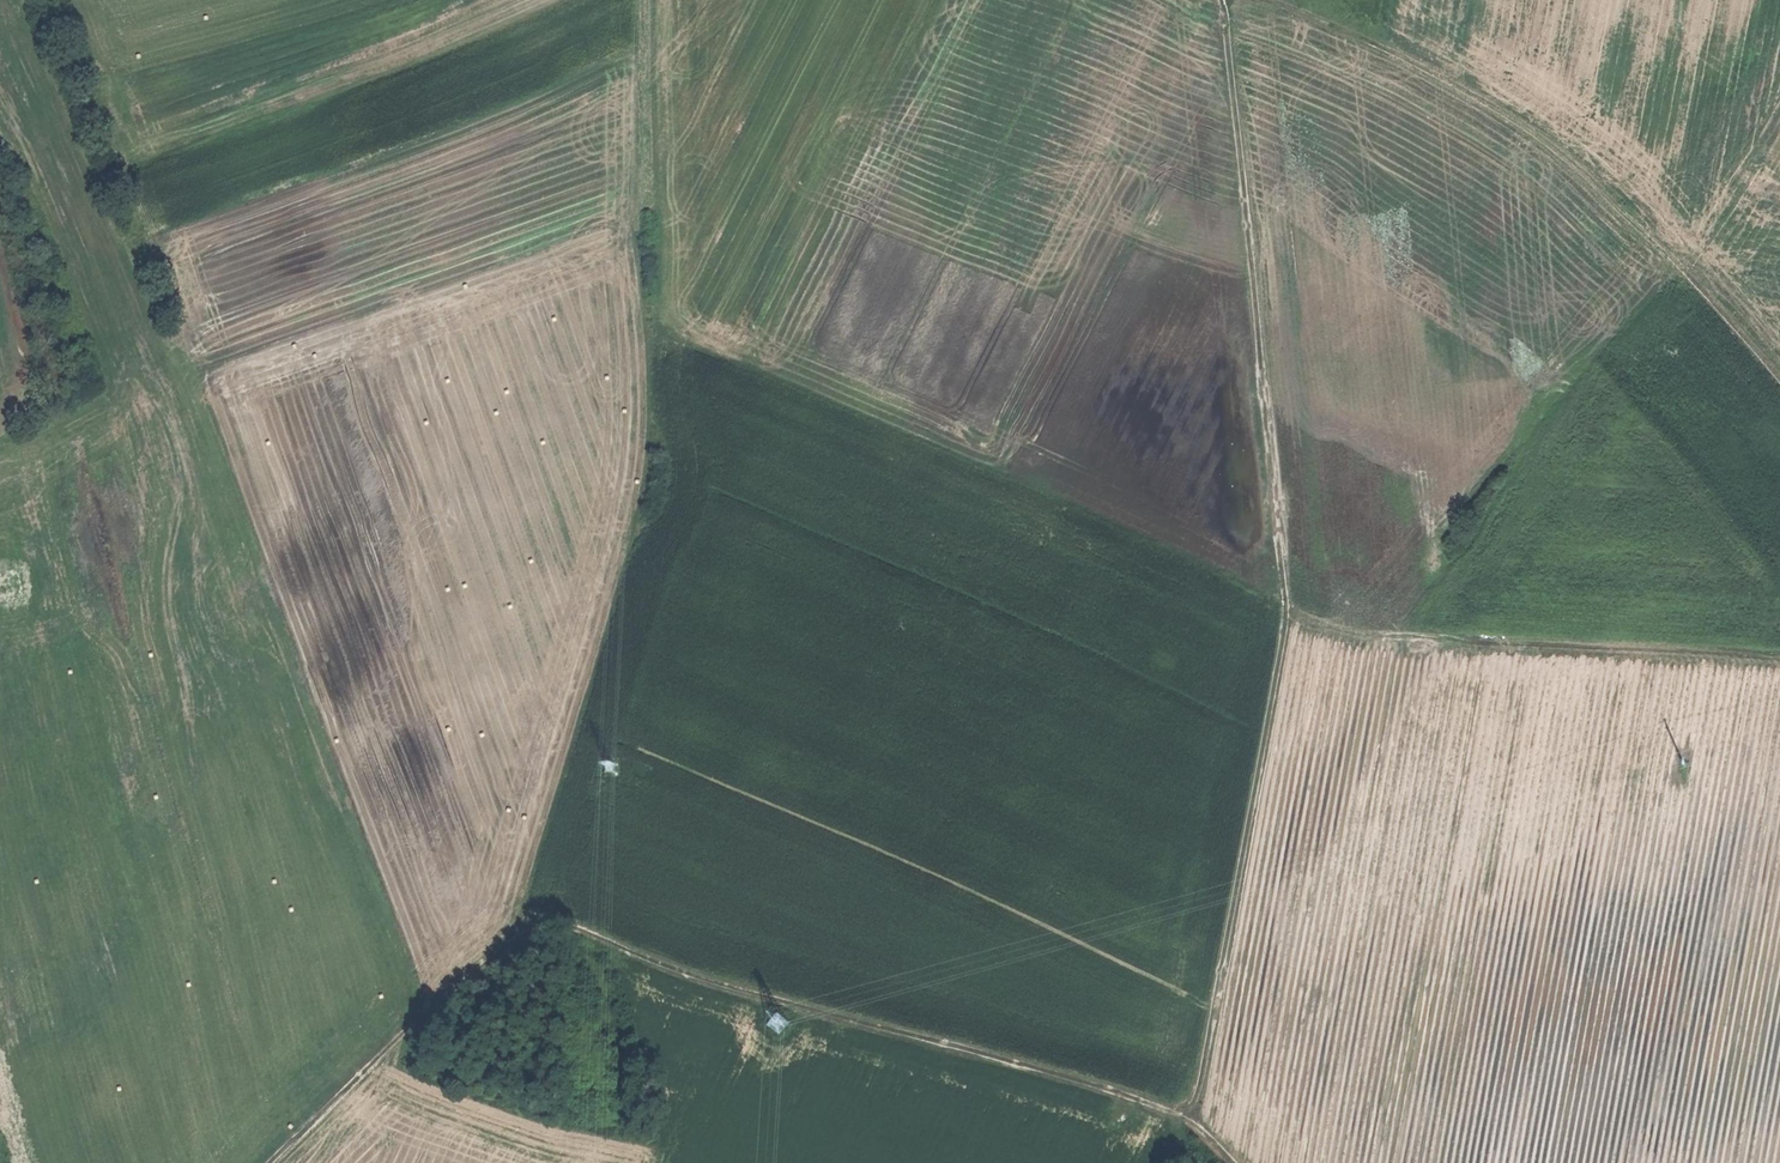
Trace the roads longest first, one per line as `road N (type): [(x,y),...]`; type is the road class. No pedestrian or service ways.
road 1 (track): [(1220,0),(1284,571),(1283,629),(1192,1100),(1179,1113)]
road 2 (track): [(1179,1113),(704,983),(567,928),(532,935),(480,971),(282,1162)]
road 3 (track): [(1268,0),(1394,51),(1530,125),(1588,171),(1779,379)]

